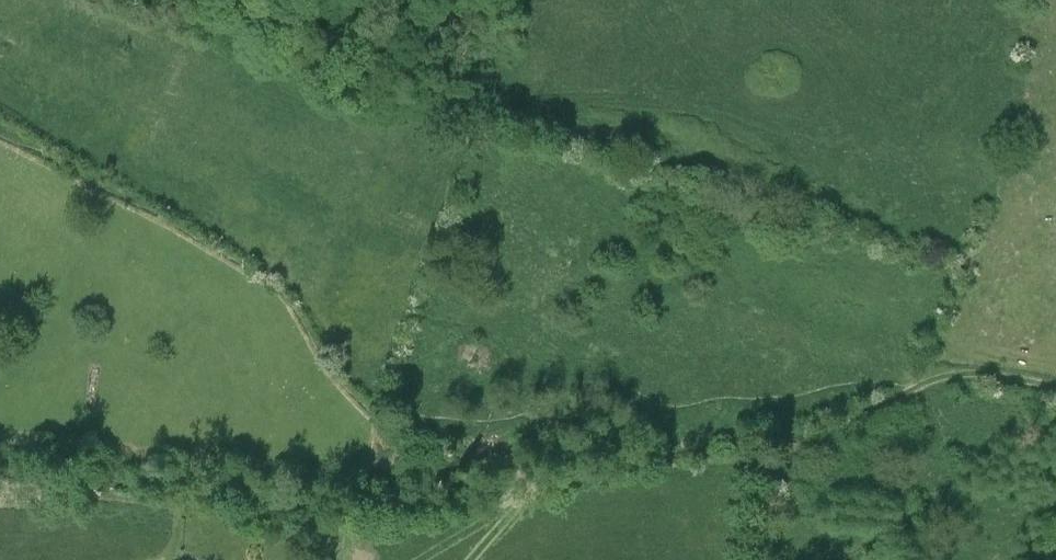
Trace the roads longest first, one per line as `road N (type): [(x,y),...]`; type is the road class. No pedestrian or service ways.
road 1 (track): [(926,374),(790,453)]
road 2 (track): [(1055,382),(926,374)]

